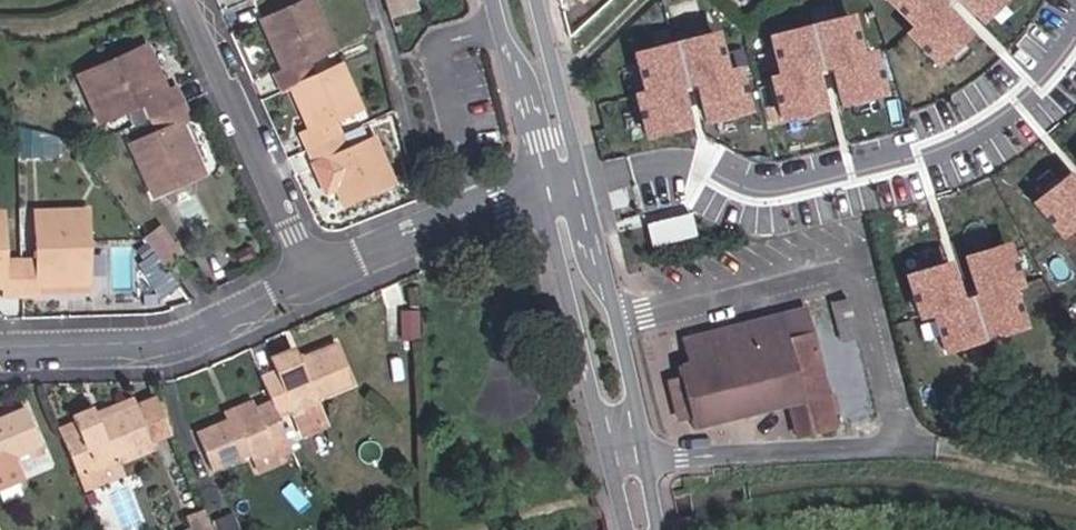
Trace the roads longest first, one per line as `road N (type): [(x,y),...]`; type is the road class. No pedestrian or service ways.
road 1 (residential): [(577,182),(679,163),(750,190),(780,190),(884,165),(996,119),(1037,87),(1075,37)]
road 2 (residential): [(325,274),(208,324),(0,347)]
road 3 (residential): [(325,274),(289,230),(186,0)]
road 4 (secondary): [(647,462),(577,182)]
road 5 (secondary): [(549,186),(548,219),(605,443)]
road 6 (residential): [(549,186),(401,237),(325,274)]
road 7 (secondary): [(492,0),(549,186)]
road 8 (secondary): [(577,182),(537,0)]

